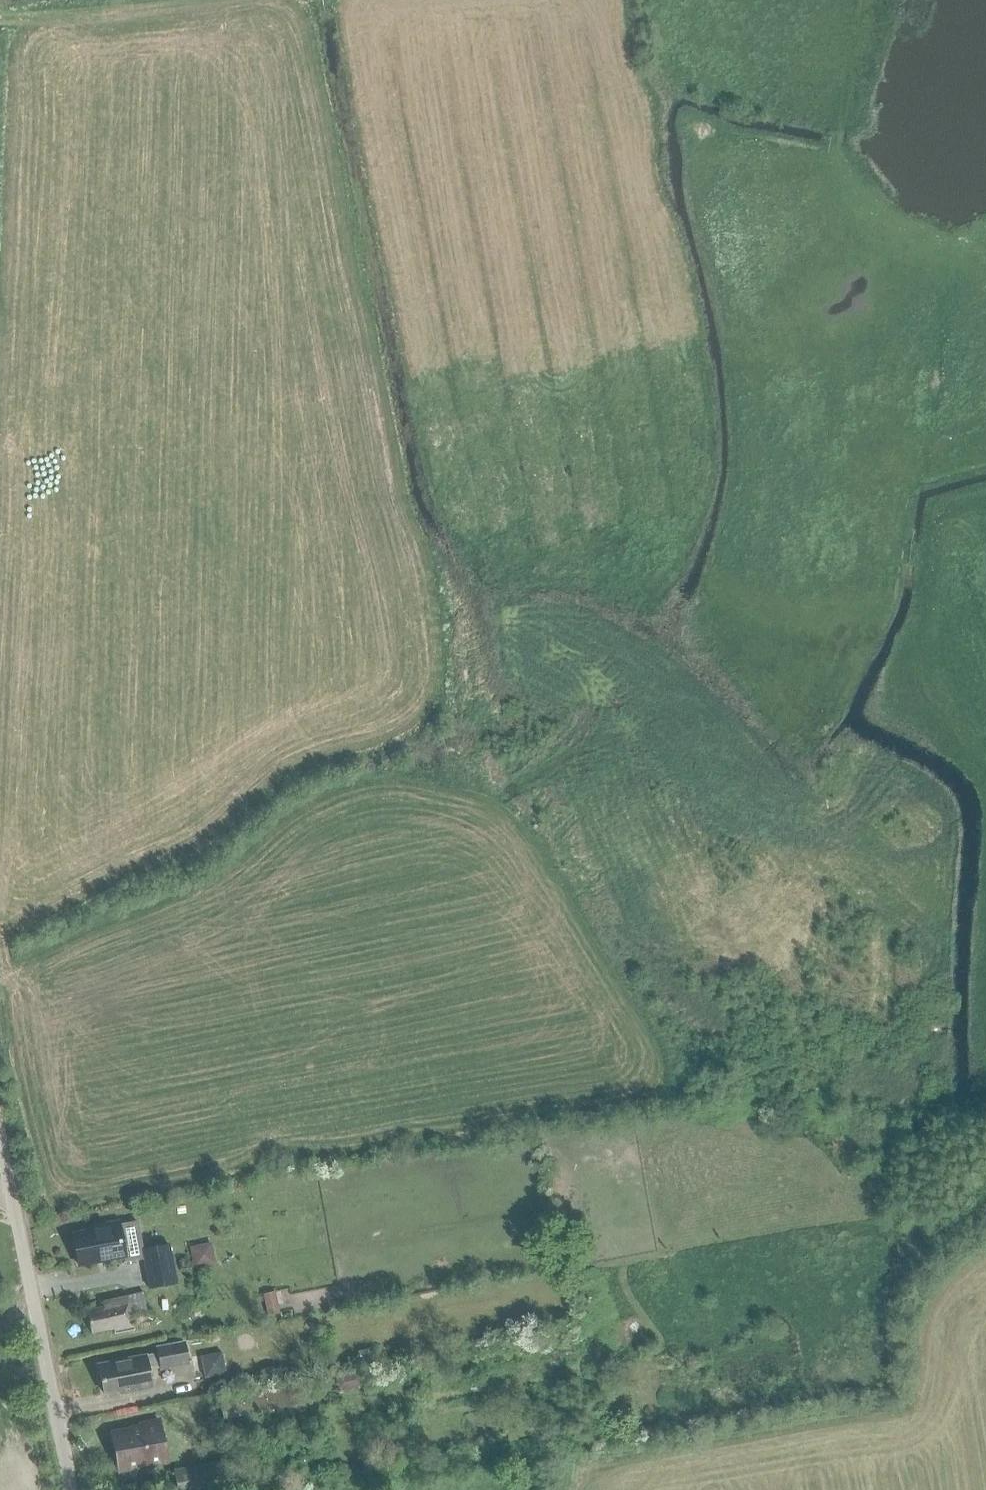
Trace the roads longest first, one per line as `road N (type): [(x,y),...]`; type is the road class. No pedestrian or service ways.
road 1 (unclassified): [(69,1489),(0,1153)]

